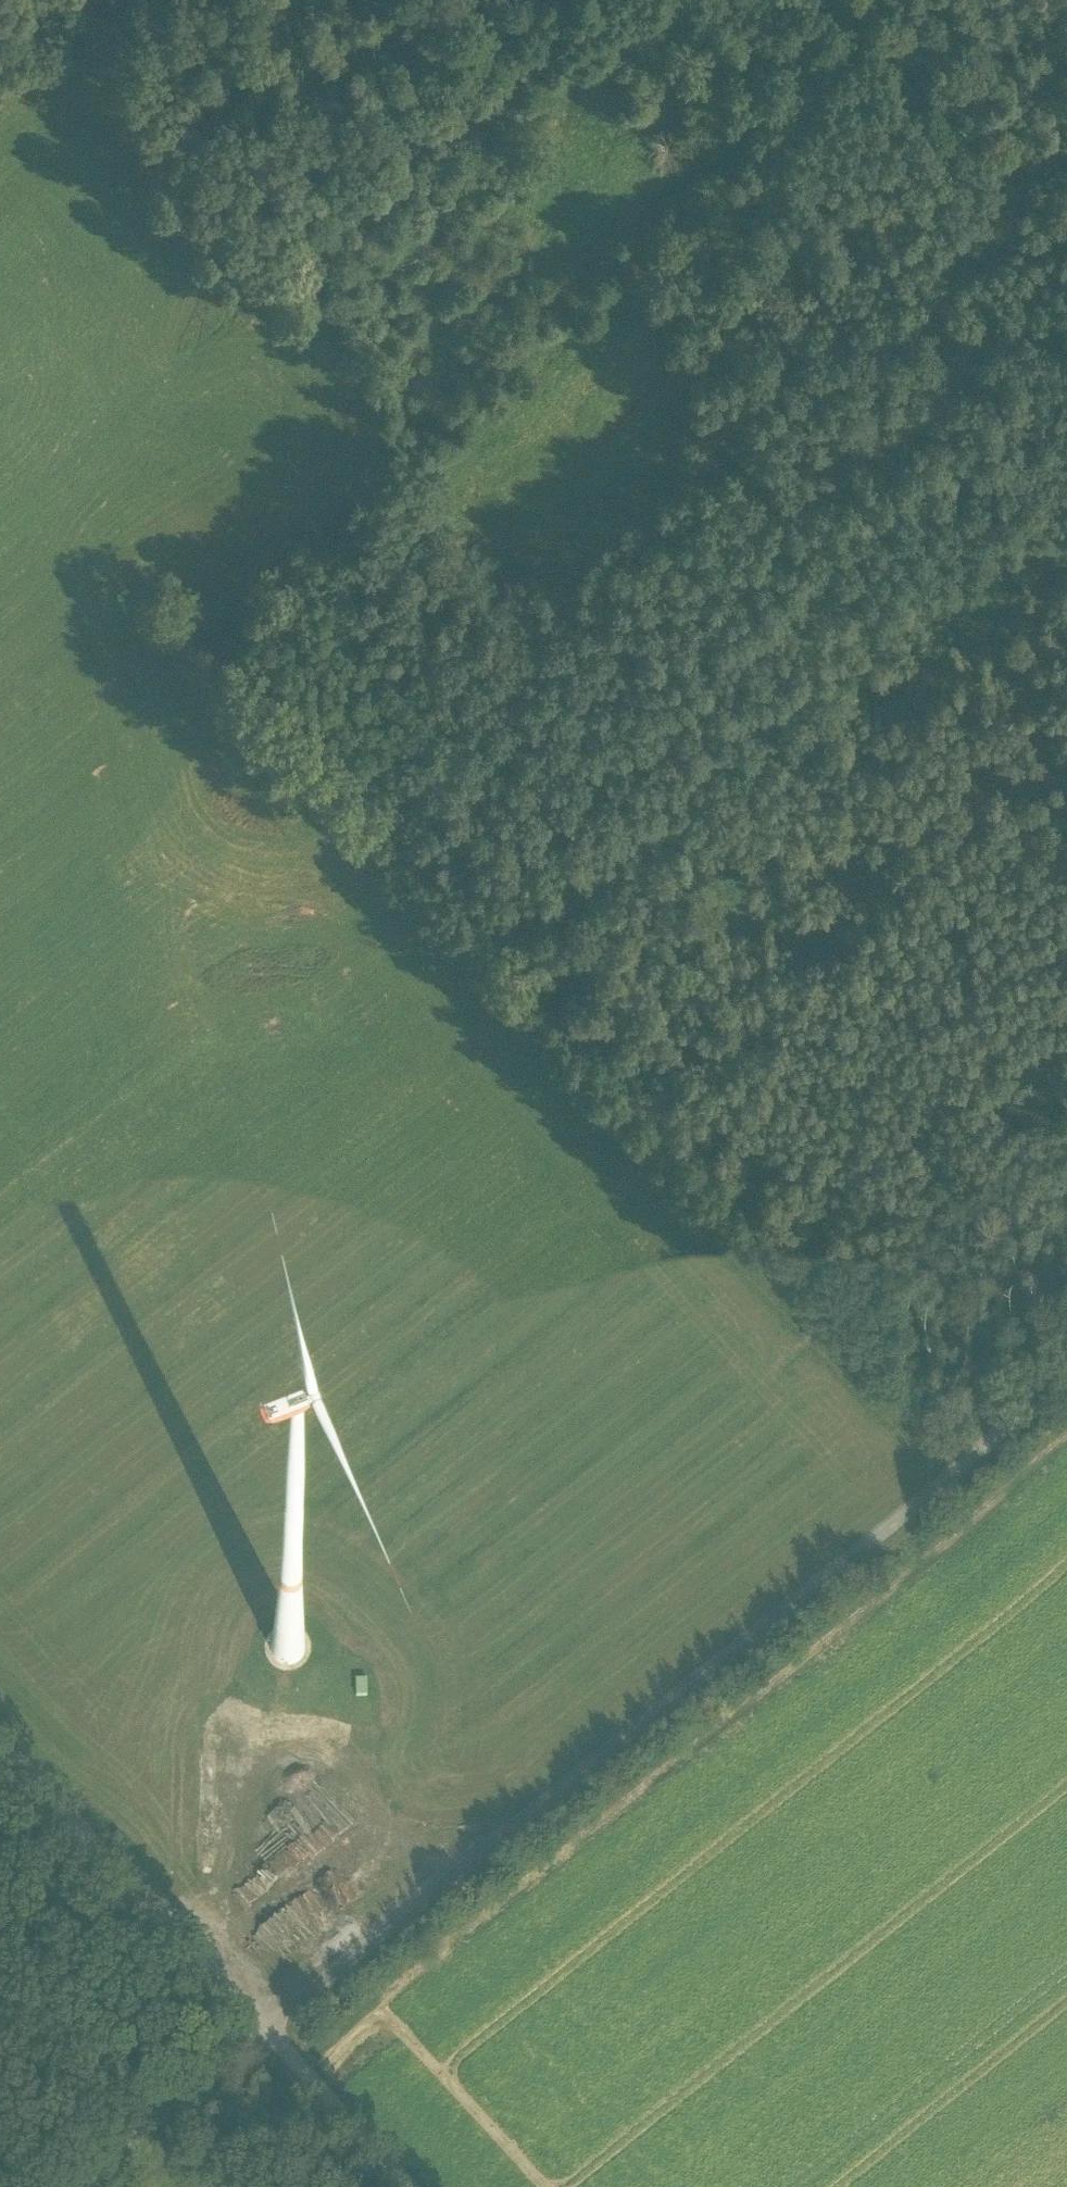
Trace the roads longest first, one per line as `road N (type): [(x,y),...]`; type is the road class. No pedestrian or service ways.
road 1 (track): [(1066,1384),(992,1456),(282,2024)]
road 2 (track): [(282,2024),(0,1715)]
road 3 (track): [(859,0),(1066,223)]
road 4 (track): [(282,2024),(78,2186)]
road 5 (track): [(282,2024),(304,2074),(407,2186)]

